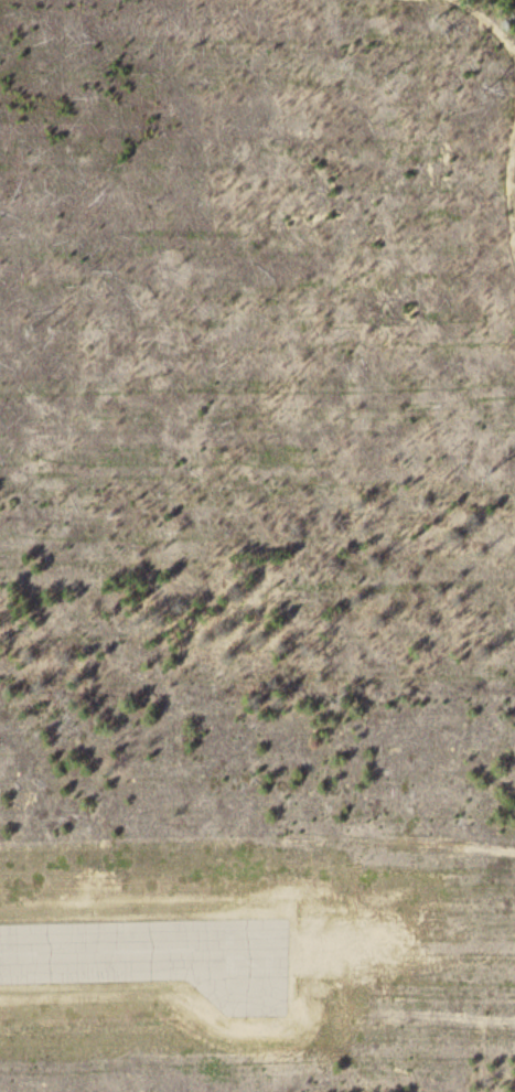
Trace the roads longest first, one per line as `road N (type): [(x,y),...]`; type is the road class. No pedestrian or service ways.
road 1 (track): [(514,227),(514,9),(274,0)]
road 2 (track): [(464,1091),(478,1070),(485,1008),(514,998)]

